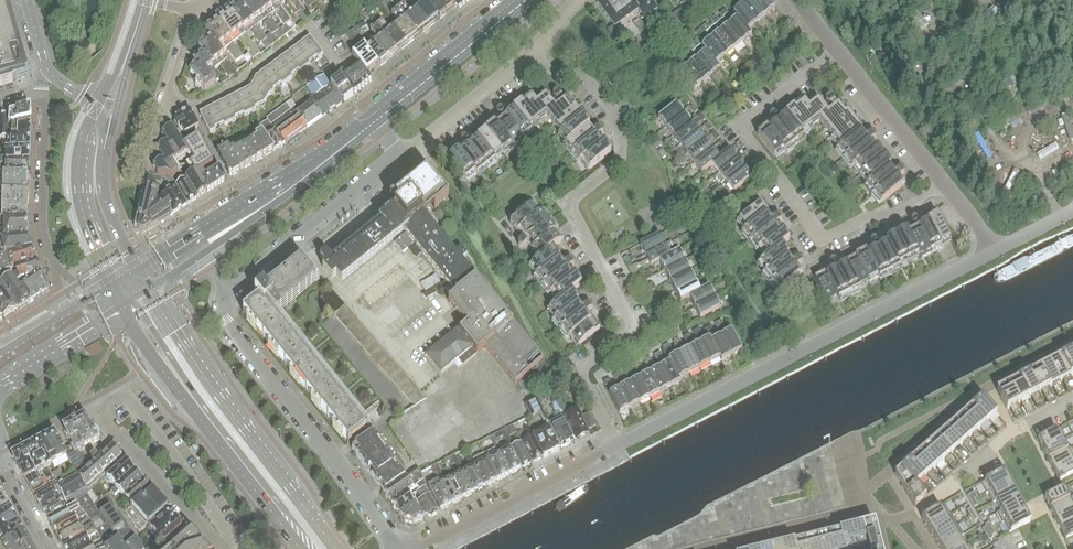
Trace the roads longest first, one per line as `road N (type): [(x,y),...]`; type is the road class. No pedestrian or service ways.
road 1 (residential): [(616,445),(582,374),(633,328),(574,199),(618,163),(623,138),(617,117),(585,75),(548,69),(533,52)]
road 2 (residential): [(616,445),(996,251)]
road 3 (residential): [(835,50),(743,123),(818,238),(946,186)]
road 4 (secondary): [(337,548),(195,364),(151,287)]
road 5 (residential): [(344,72),(310,27),(236,85),(202,103),(175,104),(166,96),(197,11)]
road 6 (residential): [(401,548),(225,321),(226,295)]
road 7 (secondary): [(123,305),(165,374),(302,548)]
road 8 (secondary): [(151,287),(377,125)]
road 9 (secondary): [(372,118),(141,268)]
road 10 (residential): [(415,548),(616,445)]
road 11 (residential): [(400,155),(226,295)]
road 12 (residential): [(41,94),(41,224),(65,312)]
road 13 (secondary): [(377,125),(535,0)]
road 14 (secondary): [(520,0),(372,118)]
road 15 (secondary): [(97,106),(84,133),(78,183),(113,284)]
road 16 (residential): [(219,548),(97,410)]
road 17 (residential): [(946,186),(835,50)]
road 18 (residential): [(533,52),(400,155)]
road 19 (secondary): [(141,268),(107,193),(111,130)]
road 20 (tertiary): [(0,381),(123,305)]

